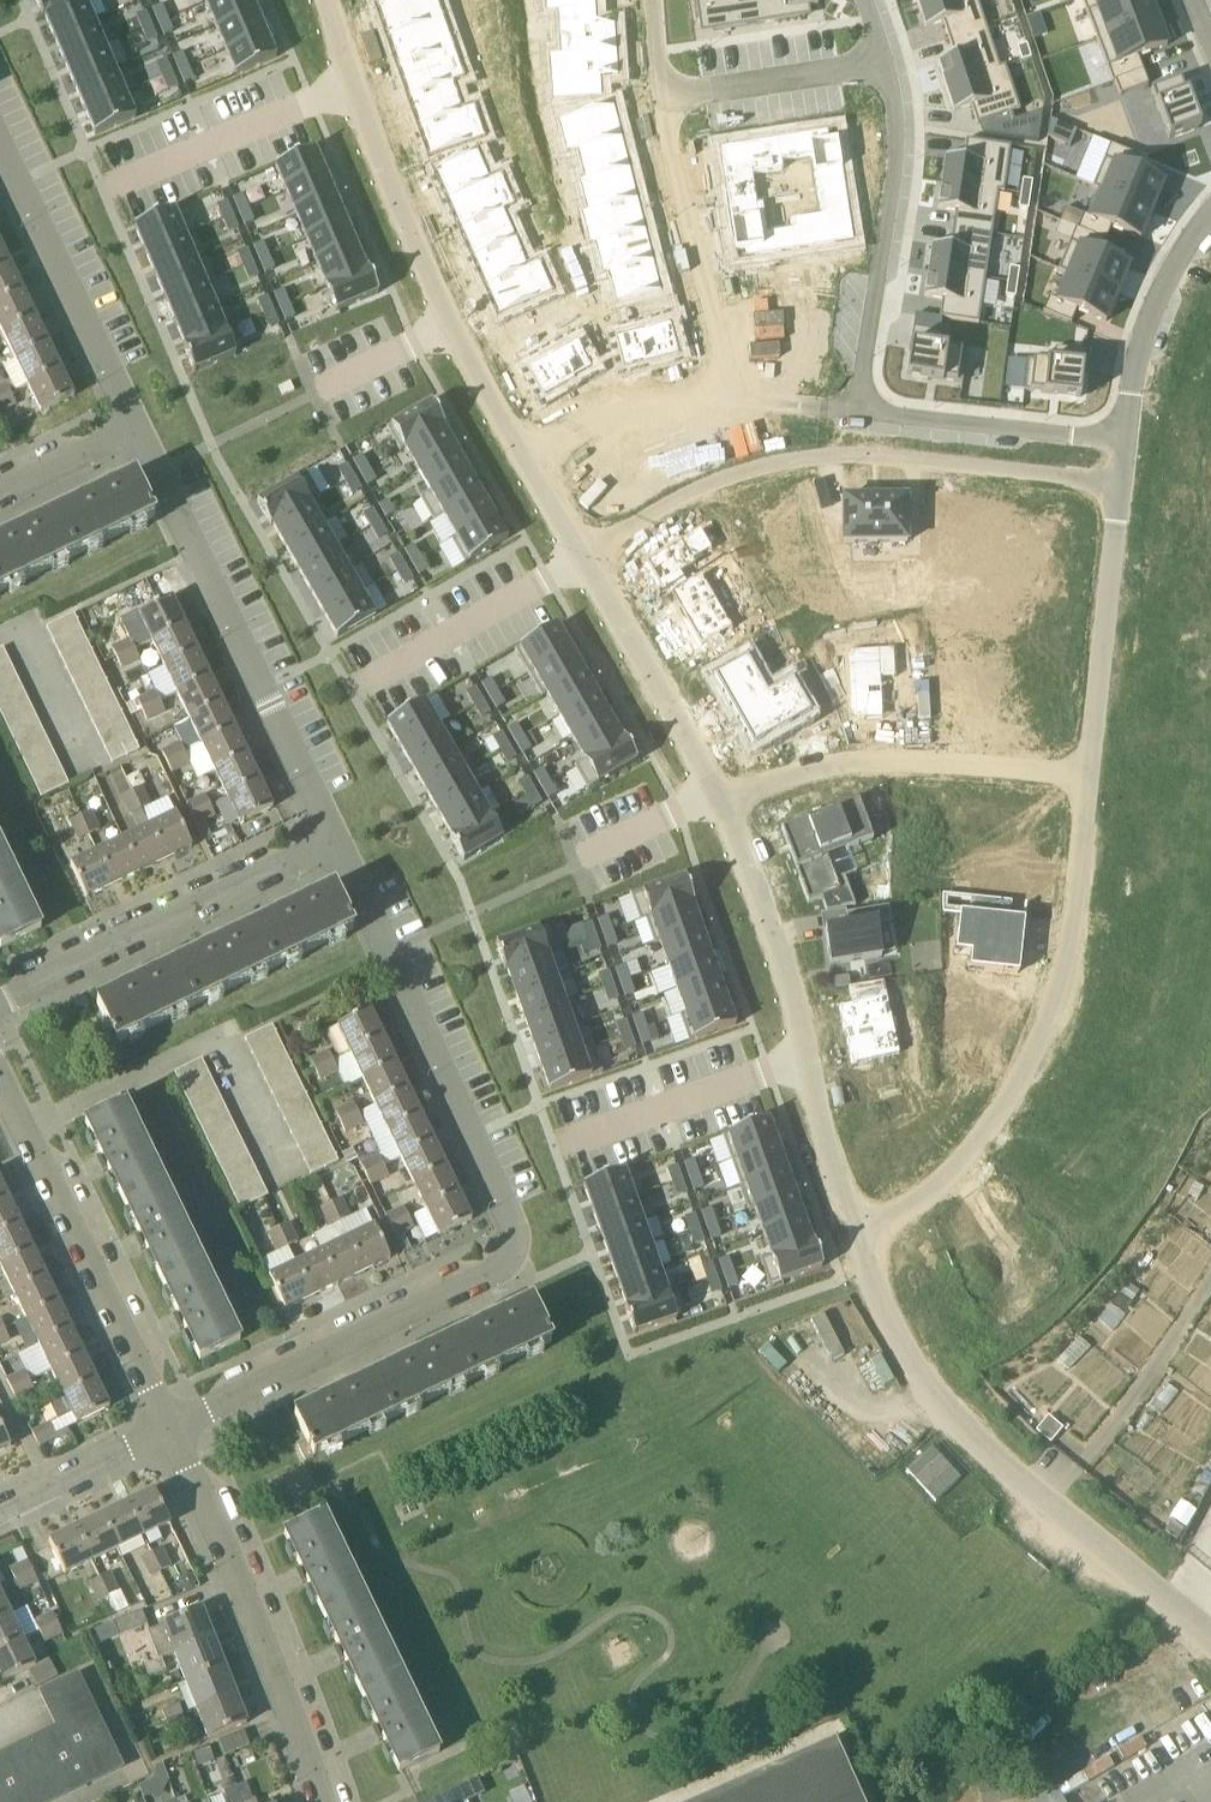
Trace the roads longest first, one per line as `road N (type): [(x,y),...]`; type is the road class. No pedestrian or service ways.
road 1 (residential): [(527,450),(746,844),(790,959),(839,1180),(872,1223)]
road 2 (residential): [(173,1431),(510,1266),(517,1231),(338,840)]
road 3 (residential): [(872,1223),(876,1277),(968,1426),(1210,1633)]
road 4 (residential): [(872,1223),(955,1175),(1029,1063),(1069,939),(1086,779)]
road 5 (residential): [(334,0),(456,324),(527,450)]
road 6 (residential): [(638,526),(811,458),(897,449),(1112,477)]
road 7 (residential): [(338,840),(138,429)]
road 8 (residential): [(849,405),(908,142),(868,0)]
road 9 (residential): [(657,0),(663,99),(737,393)]
road 10 (residential): [(323,1801),(271,1646),(173,1431)]
road 11 (residential): [(173,1431),(0,1074)]
road 12 (residential): [(0,1003),(338,840)]
road 13 (residential): [(138,429),(0,141)]
road 14 (residential): [(1086,779),(873,762),(776,789)]
road 15 (residential): [(1086,779),(1112,477)]
road 16 (residential): [(1127,435),(849,405)]
road 17 (track): [(1210,1275),(1120,1417),(1052,1500)]
road 18 (residential): [(1127,435),(1159,301),(1210,211)]
road 19 (residential): [(737,393),(625,400),(590,411),(527,450)]
road 20 (residential): [(0,1513),(173,1431)]
road 21 (residential): [(0,496),(138,429)]

